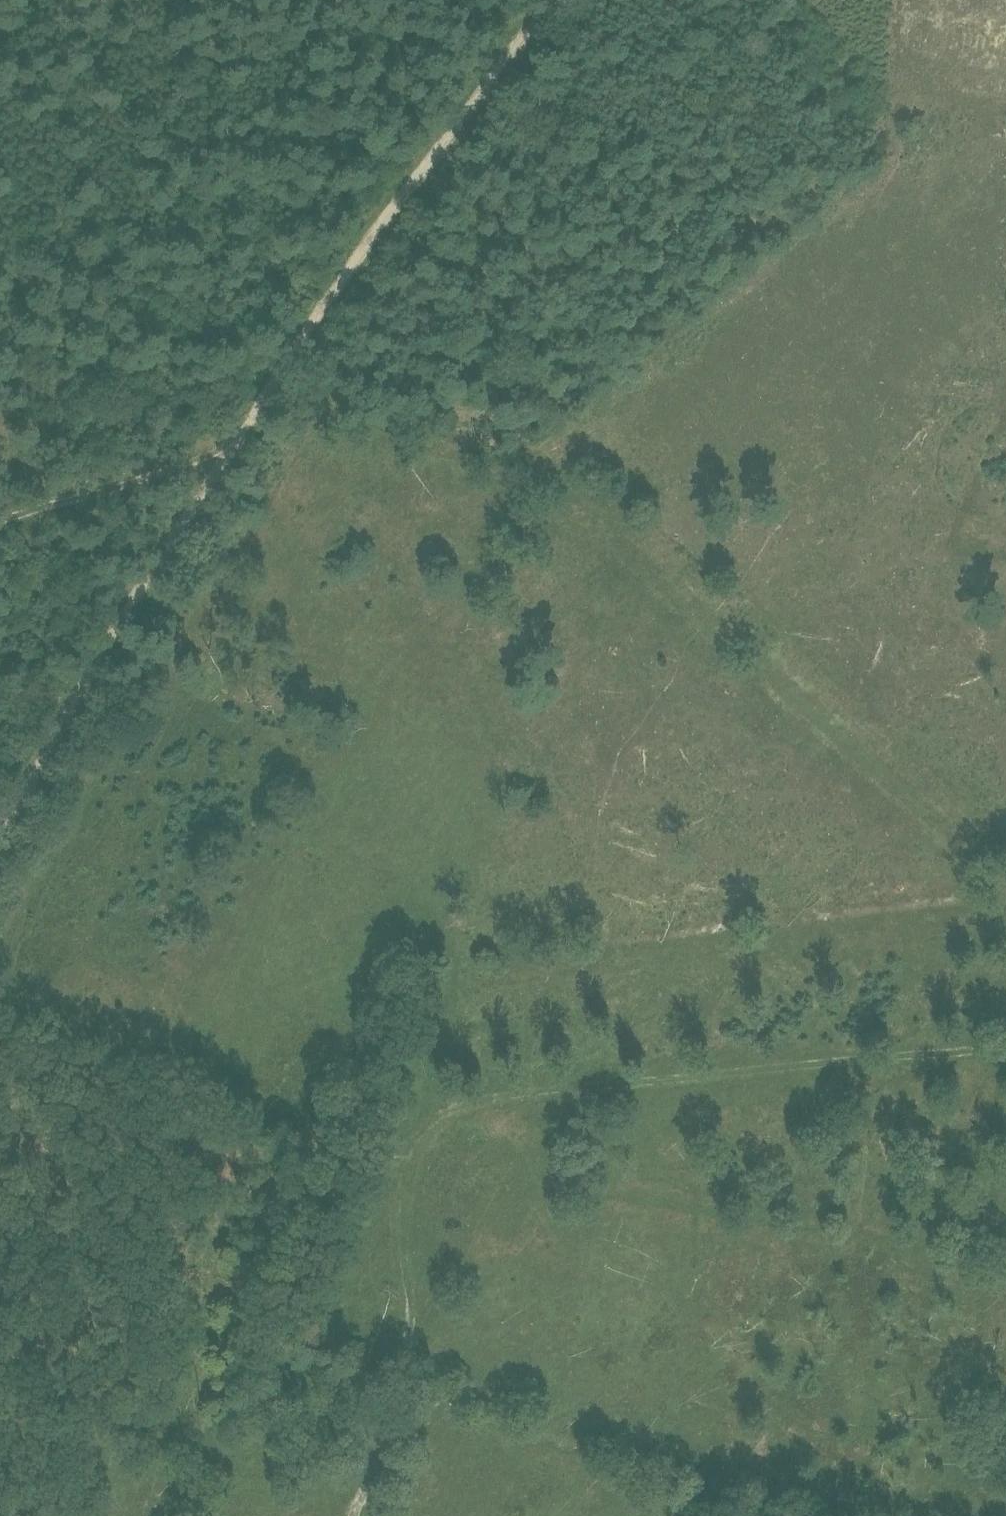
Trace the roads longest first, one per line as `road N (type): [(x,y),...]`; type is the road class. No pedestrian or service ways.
road 1 (track): [(0,835),(229,447),(548,0)]
road 2 (track): [(1005,1035),(979,1049),(502,1095),(433,1122),(399,1173),(394,1209),(405,1349),(364,1515)]
road 3 (track): [(0,506),(229,447)]

